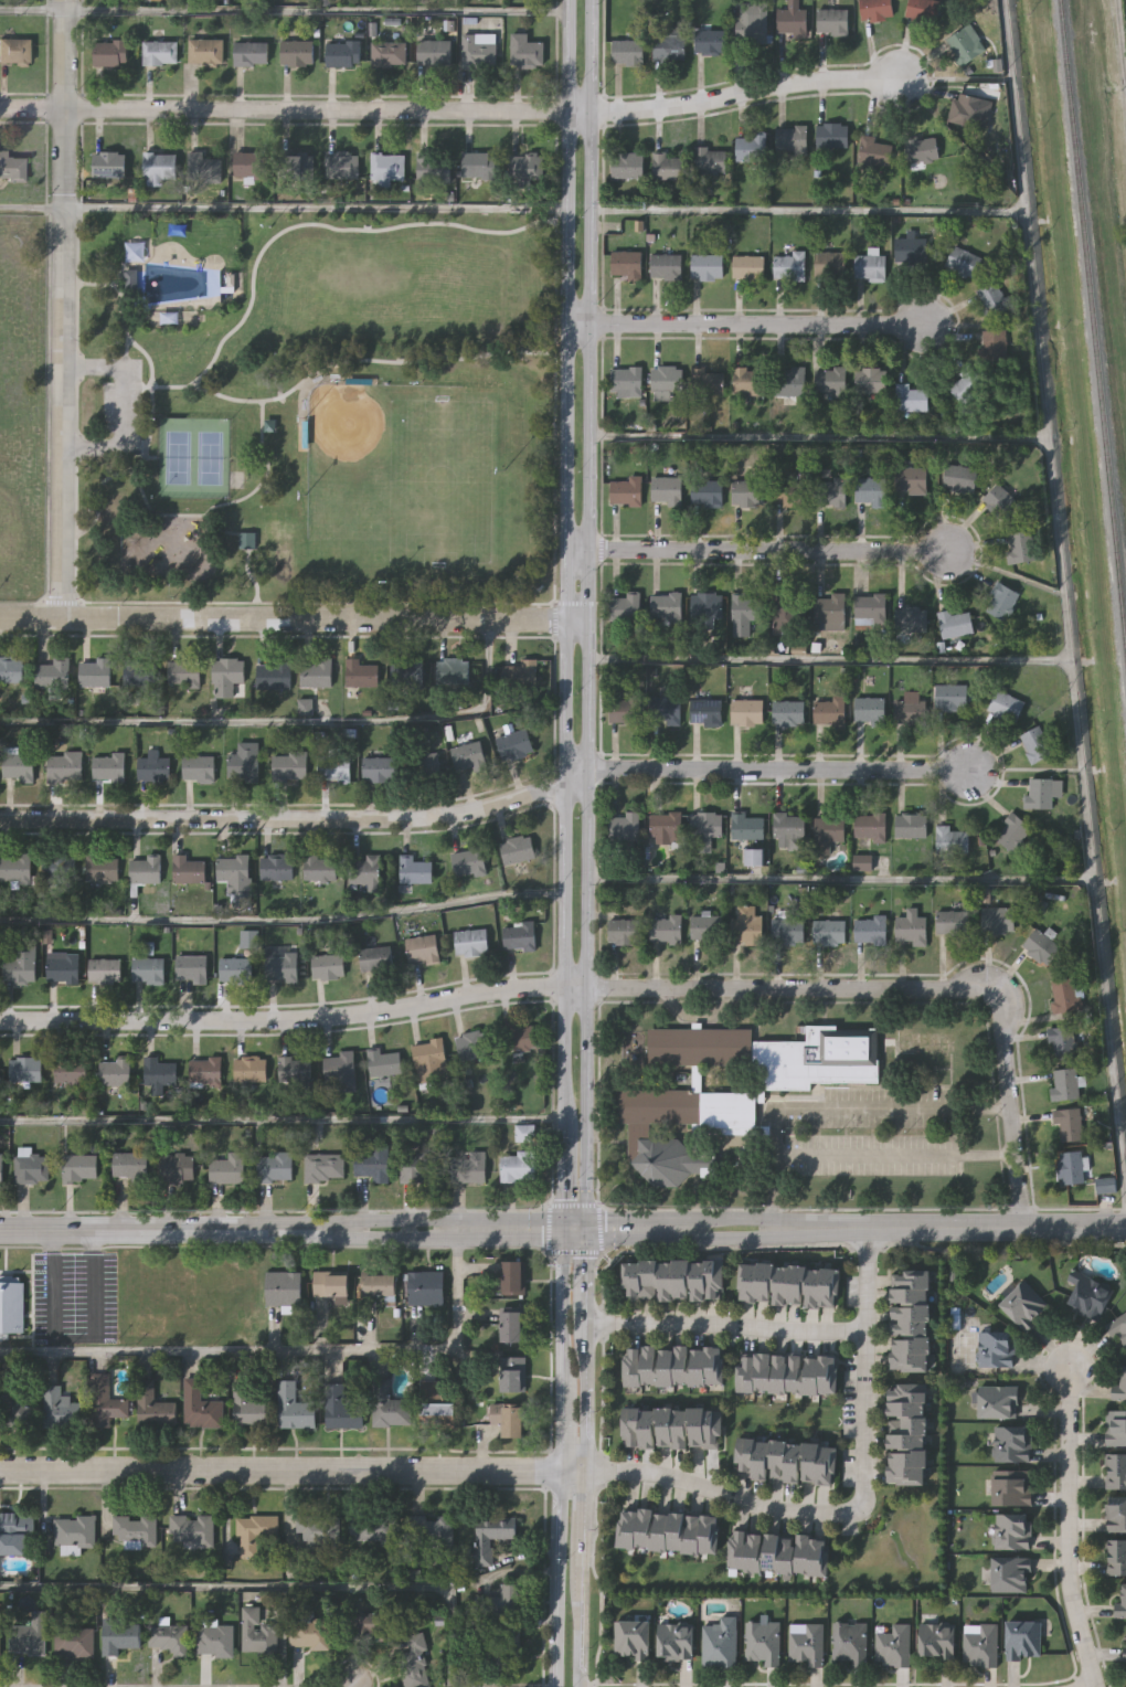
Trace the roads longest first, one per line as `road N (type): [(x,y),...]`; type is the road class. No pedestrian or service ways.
road 1 (tertiary): [(582,1228),(591,0)]
road 2 (primary): [(0,1230),(1125,1224)]
road 3 (tertiary): [(570,0),(562,1065)]
road 4 (residential): [(0,1020),(346,1016),(497,989),(563,987),(968,989)]
road 5 (residential): [(0,108),(617,112),(779,83),(906,79)]
road 6 (residential): [(61,615),(65,0)]
road 7 (residential): [(585,618),(0,615)]
road 8 (residential): [(0,818),(437,814),(563,781)]
road 9 (tertiary): [(0,1469),(559,1471)]
road 10 (residential): [(585,770),(977,771)]
road 11 (residential): [(564,549),(948,548)]
road 12 (residential): [(566,322),(927,322)]
road 13 (residential): [(1090,1686),(1066,1574),(1066,1368)]
road 14 (residential): [(581,1468),(662,1473),(764,1507),(861,1505)]
road 15 (residential): [(864,1331),(582,1320)]
road 16 (residential): [(869,1227),(861,1505)]
road 17 (residential): [(968,989),(985,991),(998,1009),(1022,1226)]
road 18 (secondary): [(560,1228),(559,1471)]
road 19 (secondary): [(576,1686),(581,1468)]
road 20 (secondary): [(559,1471),(554,1686)]
road 21 (tertiary): [(562,1065),(560,1228)]

